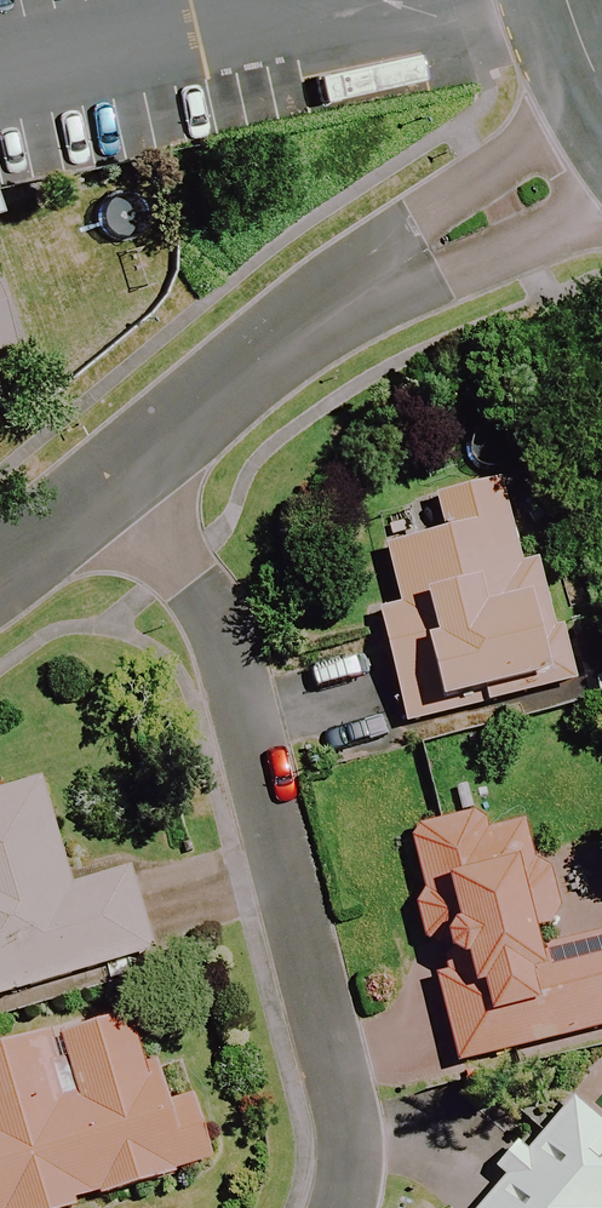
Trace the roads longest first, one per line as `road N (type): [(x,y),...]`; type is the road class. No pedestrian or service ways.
road 1 (residential): [(119,482),(224,636),(340,1073),(350,1149),(339,1207)]
road 2 (residential): [(601,148),(386,263),(119,482)]
road 3 (residential): [(119,482),(0,583)]

